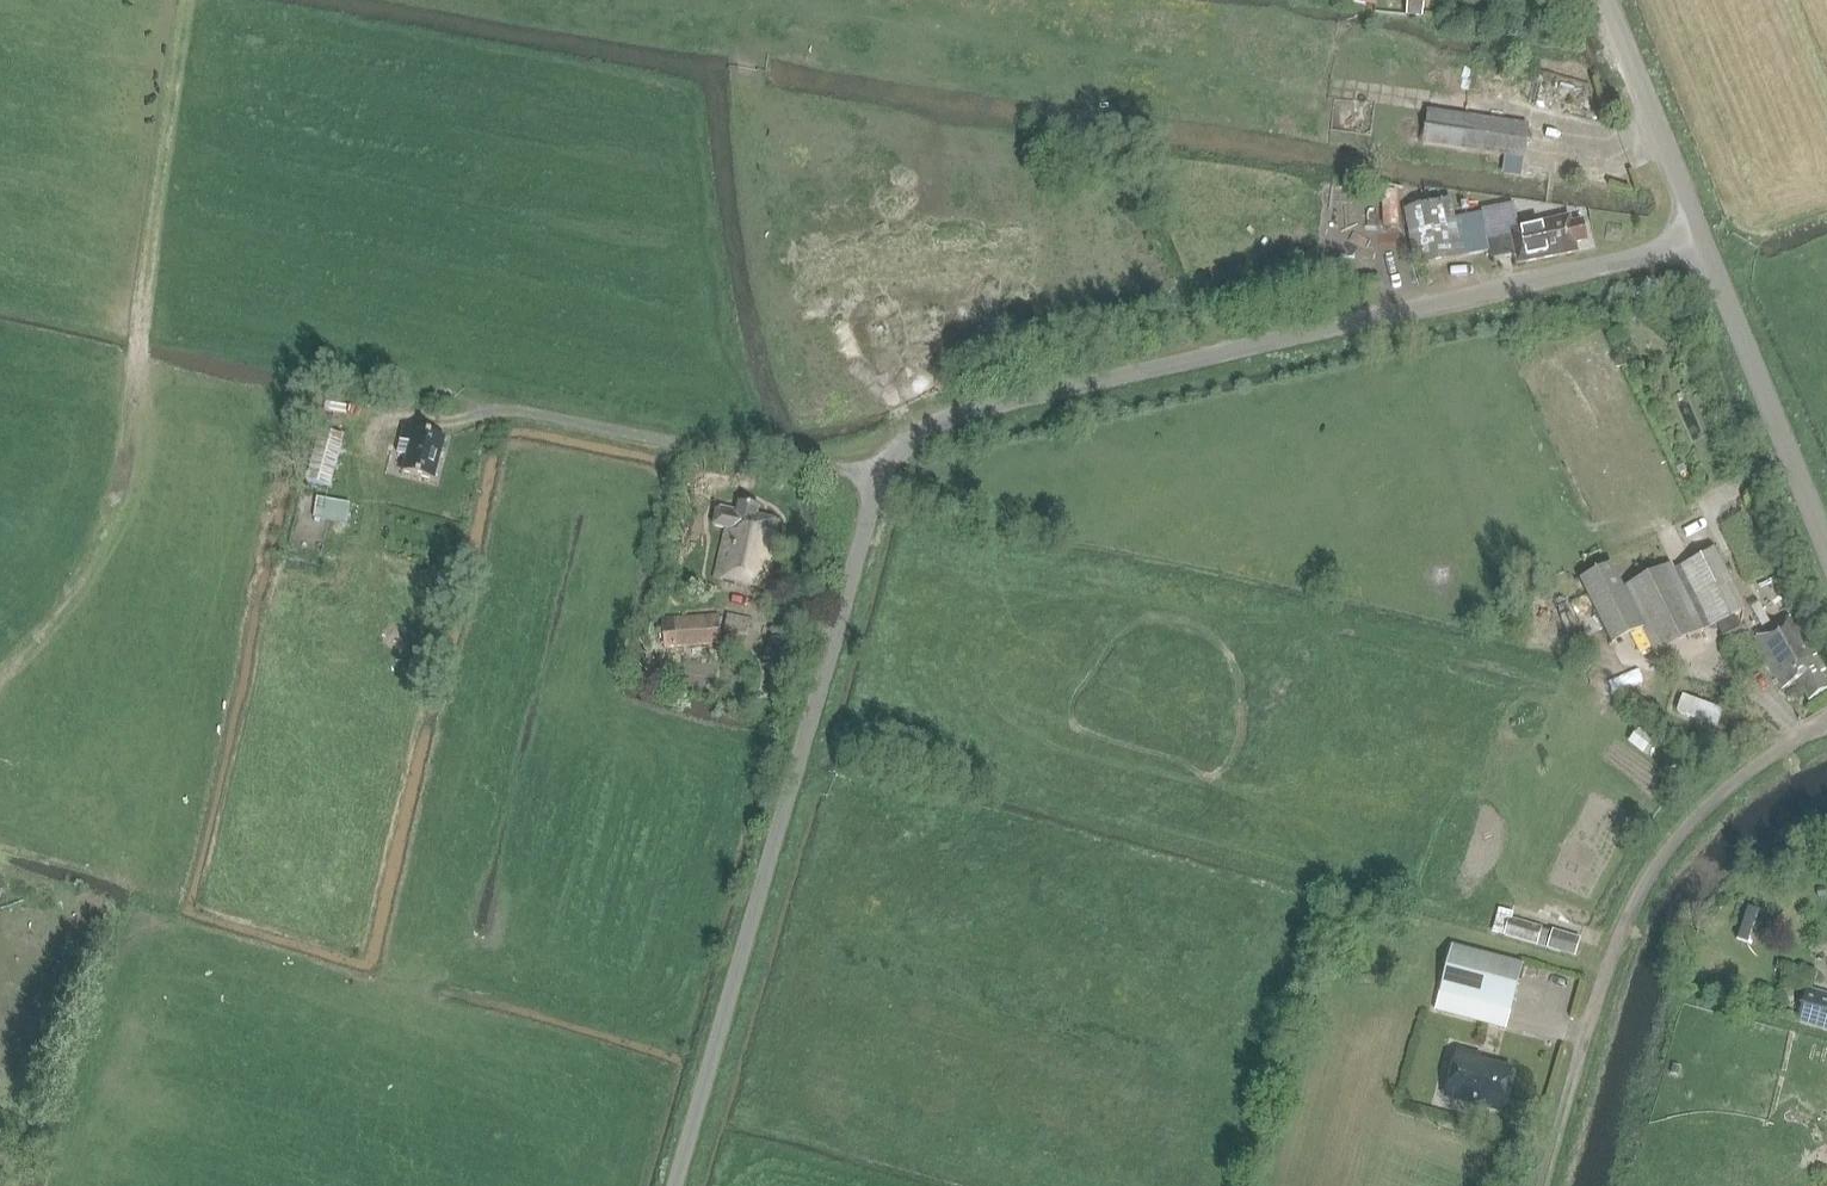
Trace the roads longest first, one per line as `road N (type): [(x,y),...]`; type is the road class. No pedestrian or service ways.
road 1 (unclassified): [(673,1185),(881,476),(897,454),(935,424),(977,409),(1700,235)]
road 2 (tertiary): [(1826,549),(1700,235)]
road 3 (tertiary): [(1700,235),(1605,0)]

